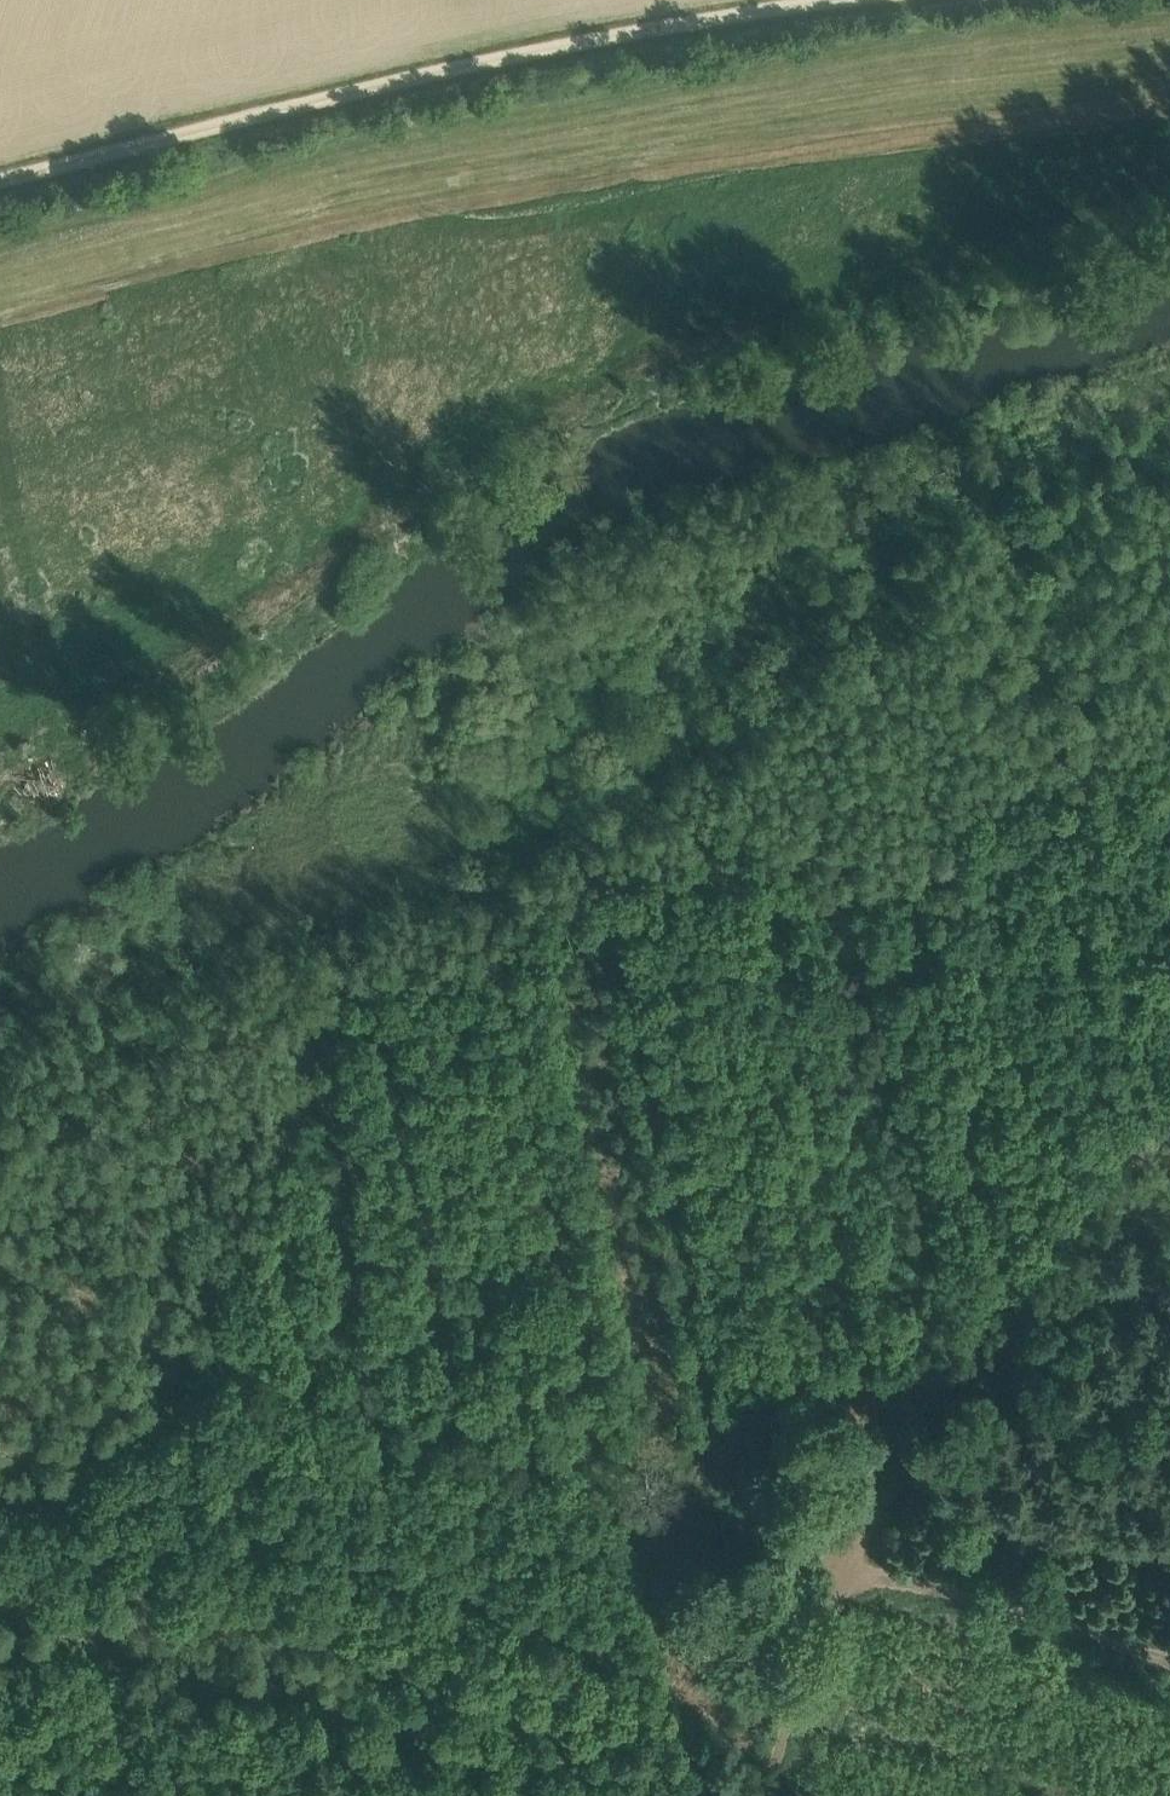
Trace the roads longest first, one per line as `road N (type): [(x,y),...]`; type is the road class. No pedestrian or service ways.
road 1 (track): [(0,186),(432,71),(849,0)]
road 2 (track): [(1169,1628),(958,1560),(888,1568),(829,1639),(774,1795)]

